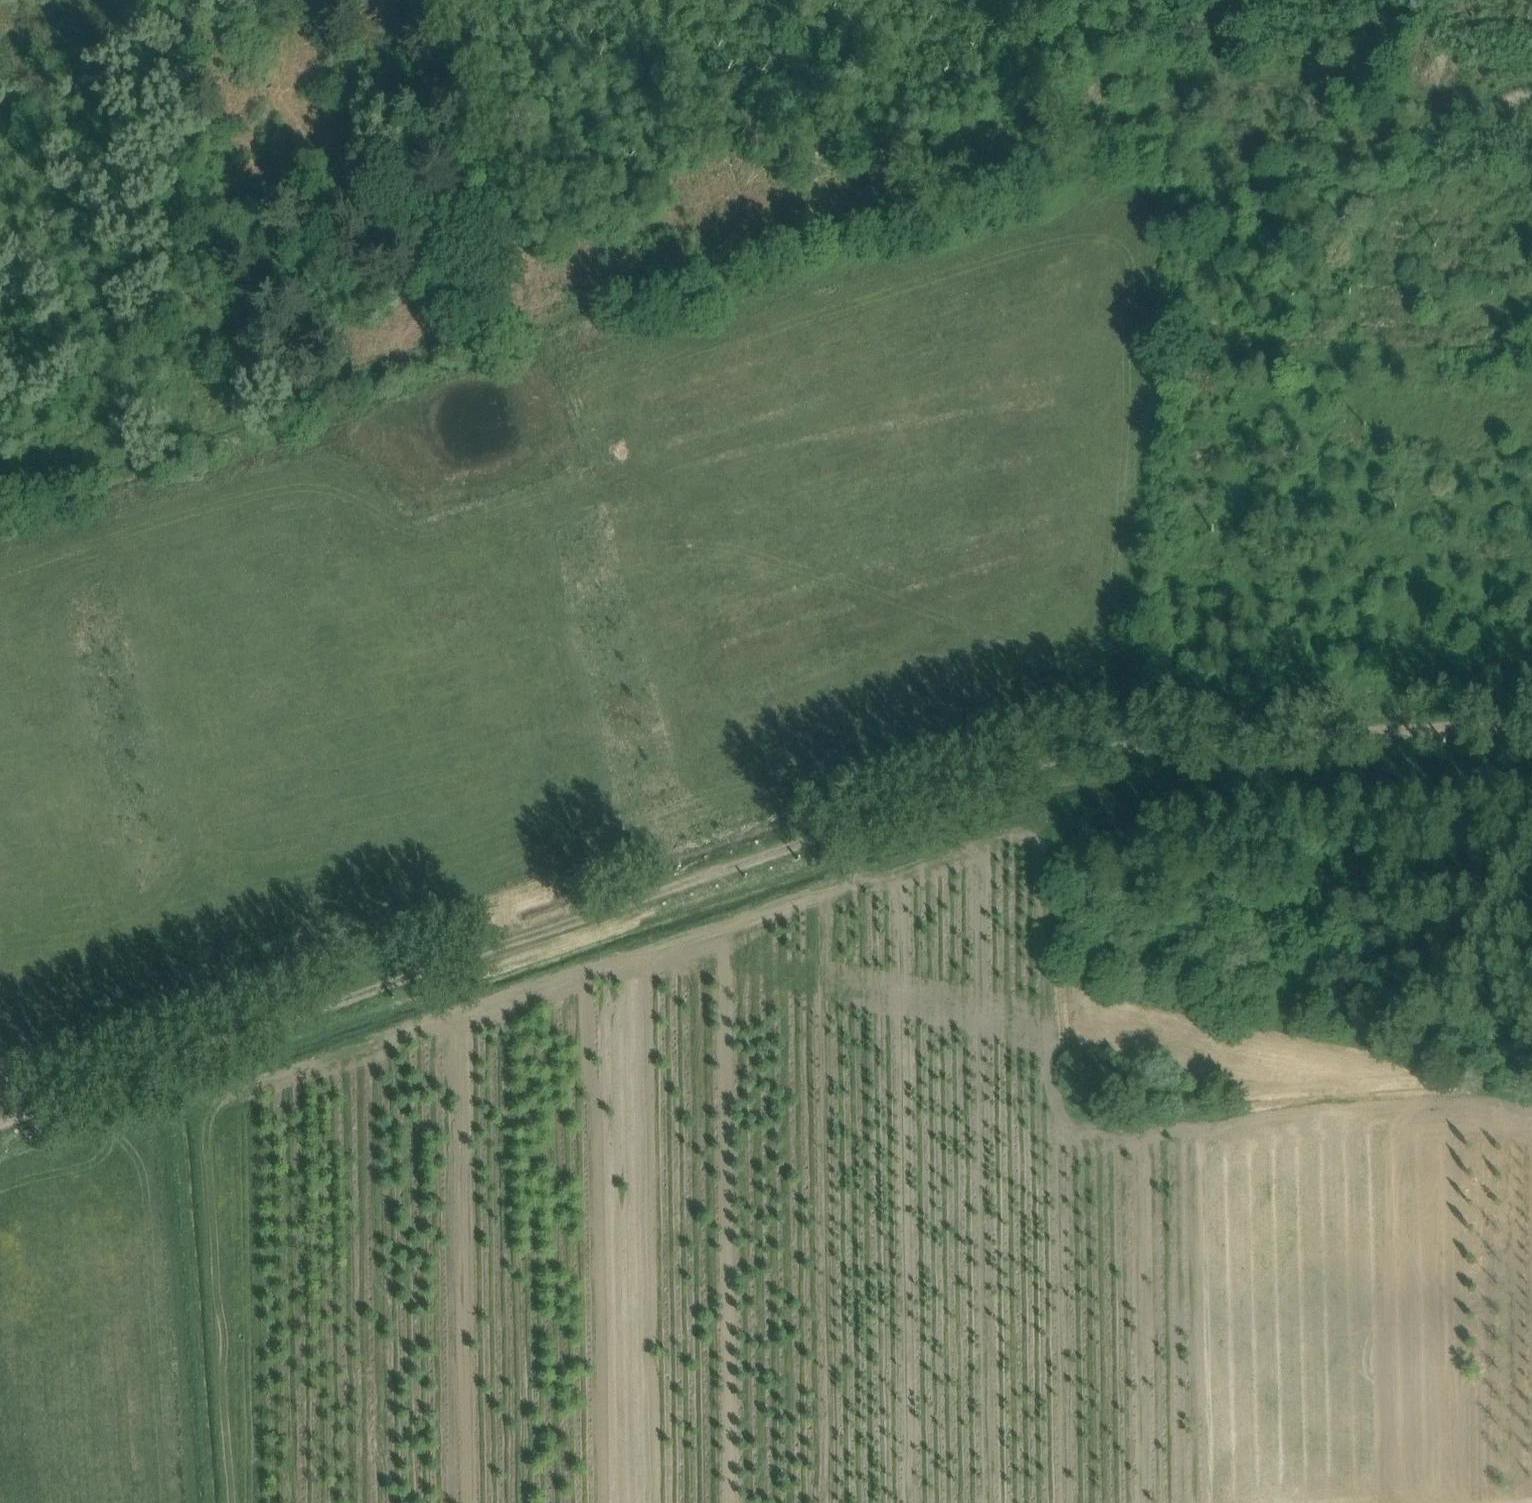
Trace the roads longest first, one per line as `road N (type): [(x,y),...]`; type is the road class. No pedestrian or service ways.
road 1 (track): [(1531,727),(1126,743),(0,1124)]

